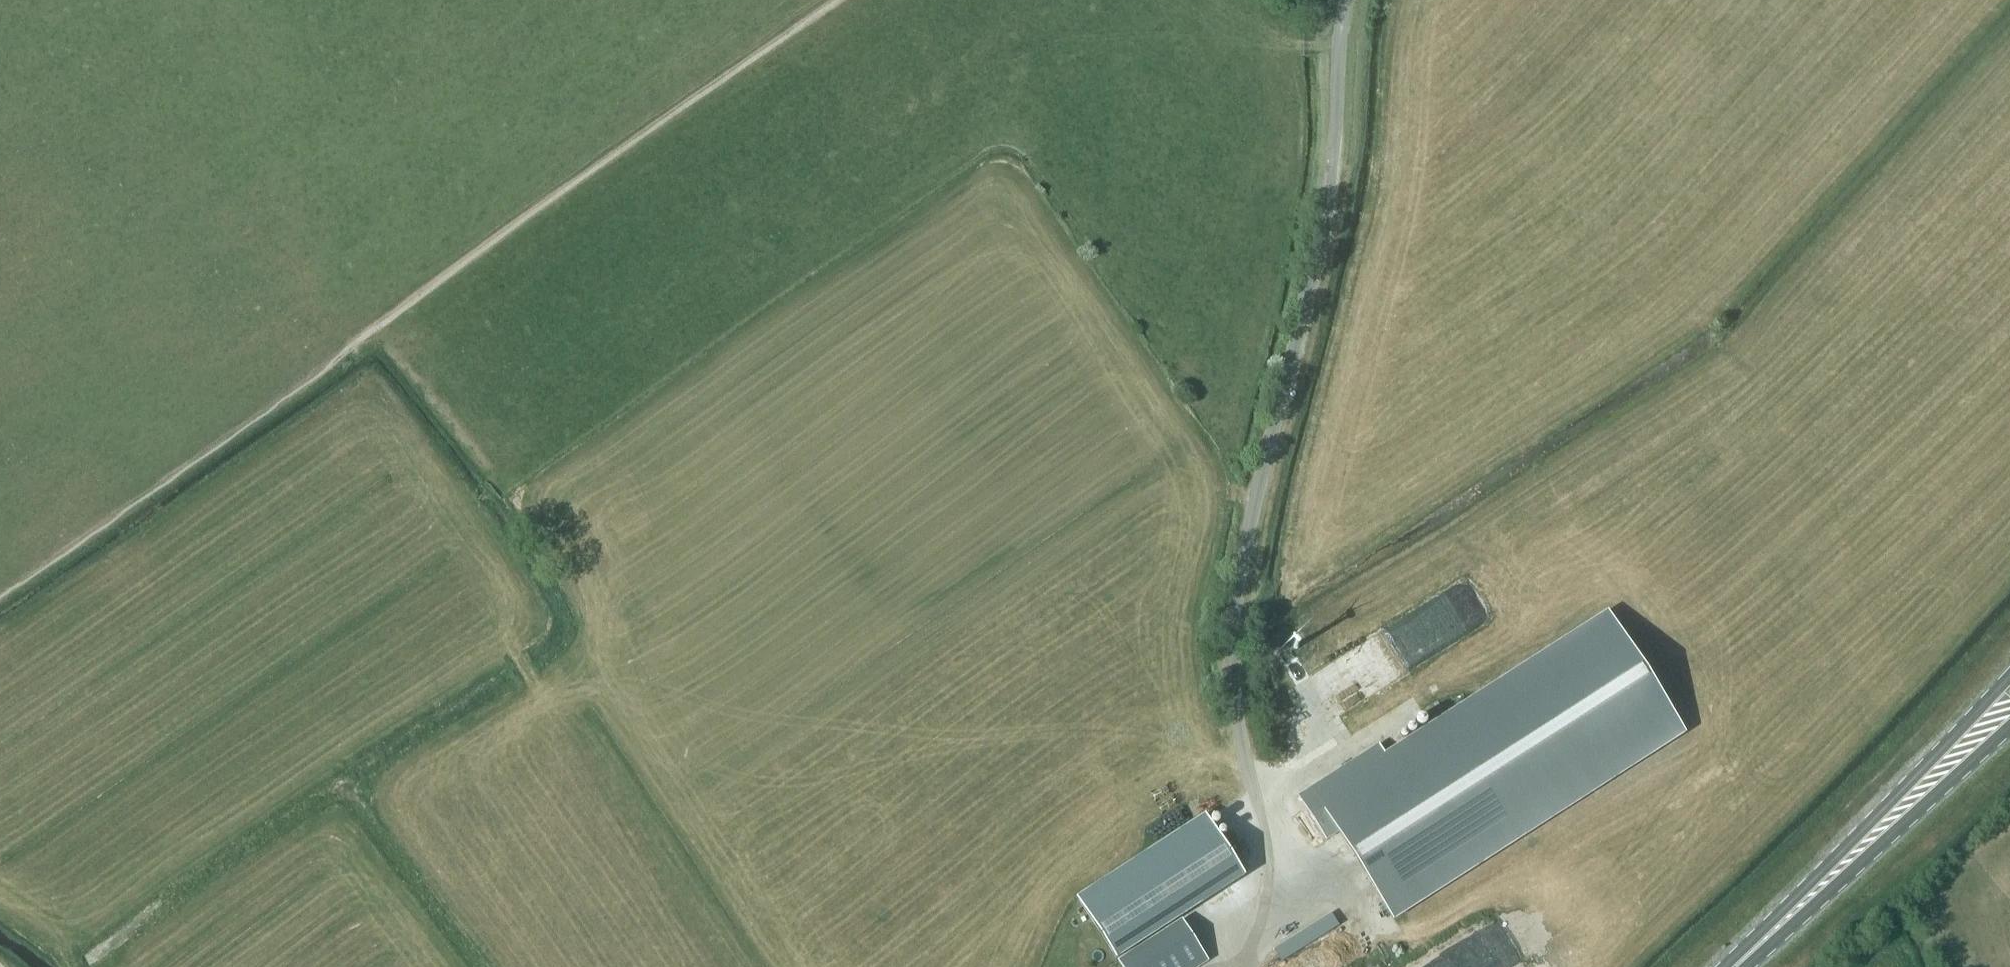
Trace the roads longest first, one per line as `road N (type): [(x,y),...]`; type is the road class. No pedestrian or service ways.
road 1 (primary): [(2009,676),(1723,966)]
road 2 (primary): [(1747,966),(2009,727)]

